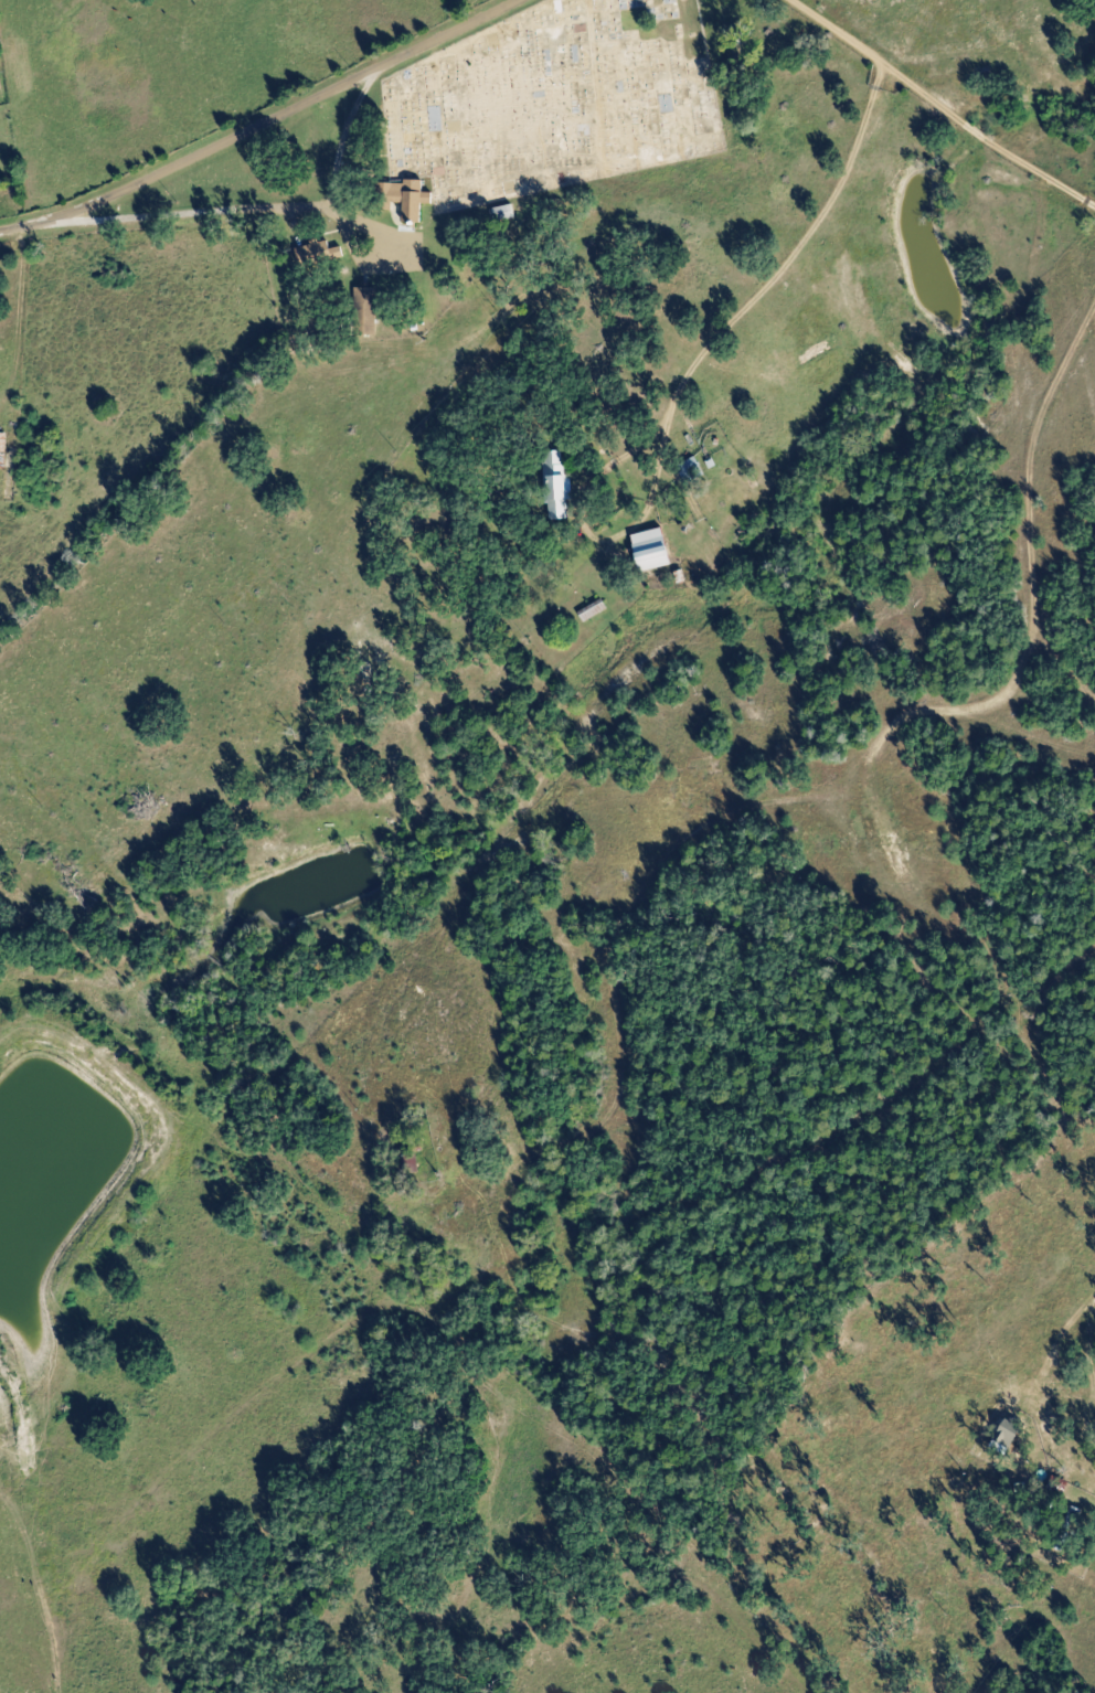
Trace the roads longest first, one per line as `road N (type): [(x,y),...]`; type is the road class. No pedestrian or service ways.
road 1 (residential): [(0,229),(92,204),(517,0)]

